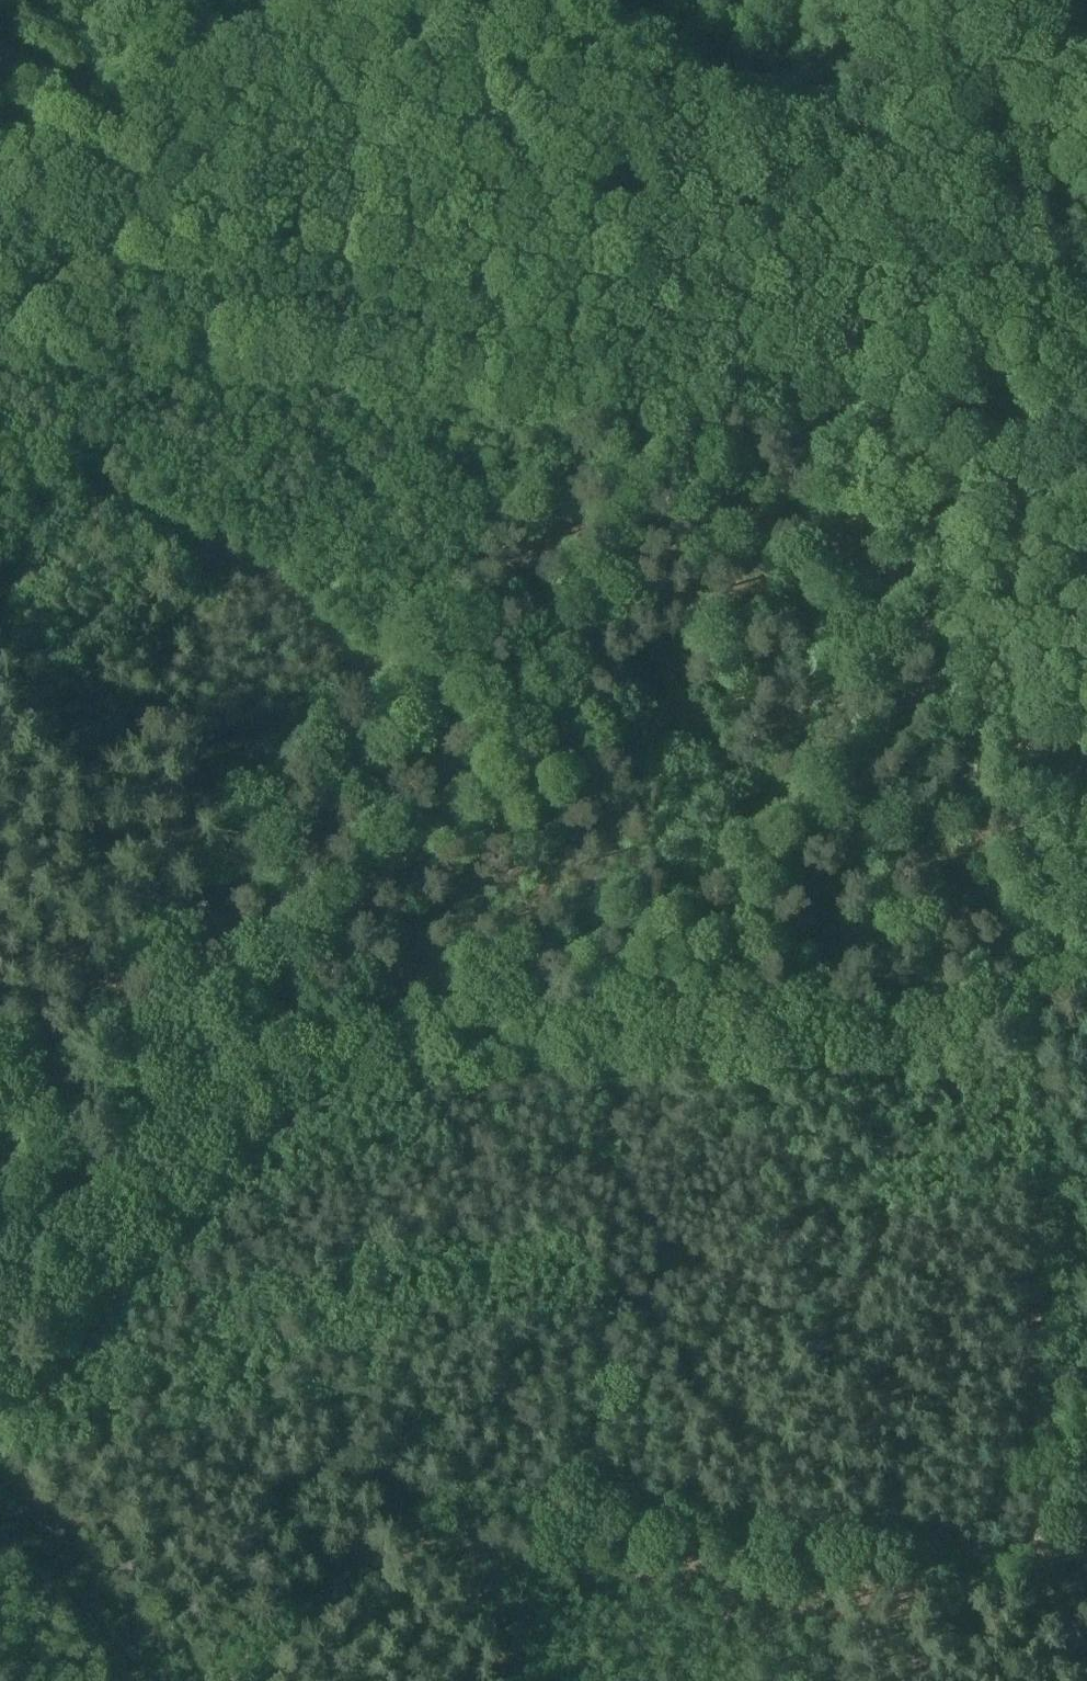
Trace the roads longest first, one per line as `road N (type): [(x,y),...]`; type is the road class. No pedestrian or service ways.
road 1 (track): [(210,1680),(408,1520),(605,1526),(1036,1571)]
road 2 (track): [(54,290),(281,328),(685,379),(852,344)]
road 3 (track): [(1017,995),(243,1038)]
road 4 (track): [(1017,995),(1036,1571),(1086,1658)]
road 5 (track): [(812,476),(1086,986)]
road 6 (track): [(299,0),(54,290)]
road 7 (track): [(243,1038),(0,1284)]
road 8 (track): [(852,344),(1086,273)]
road 9 (track): [(243,1038),(0,1042)]
road 10 (track): [(143,1680),(0,1537)]
road 11 (track): [(852,344),(862,410),(812,476)]

